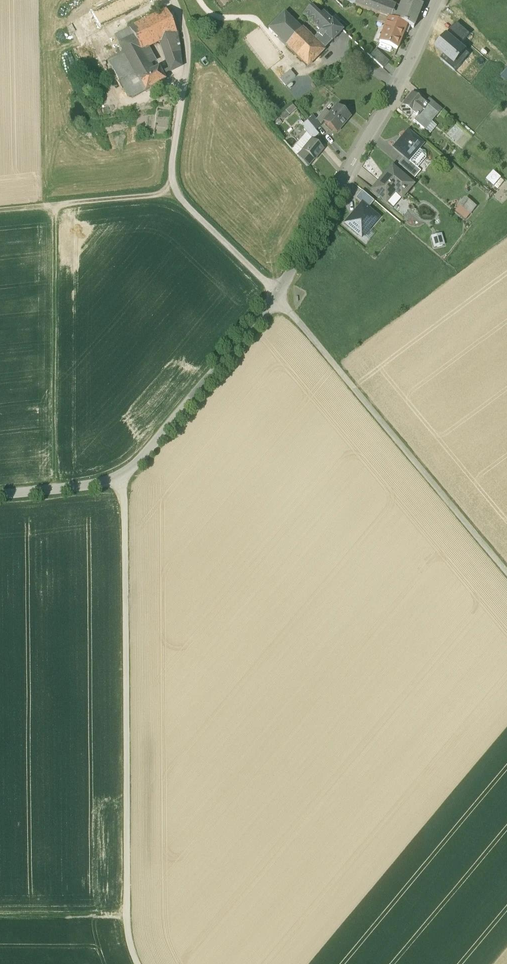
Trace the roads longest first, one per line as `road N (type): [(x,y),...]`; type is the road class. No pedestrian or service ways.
road 1 (unclassified): [(440,0),(403,79),(277,297),(139,460),(107,483),(0,495)]
road 2 (track): [(119,477),(128,940),(138,963)]
road 3 (track): [(506,573),(277,297)]
road 4 (track): [(174,0),(189,66),(171,189),(277,297)]
road 5 (track): [(52,204),(55,490)]
road 6 (track): [(0,209),(171,189)]
road 7 (track): [(128,914),(0,915)]

